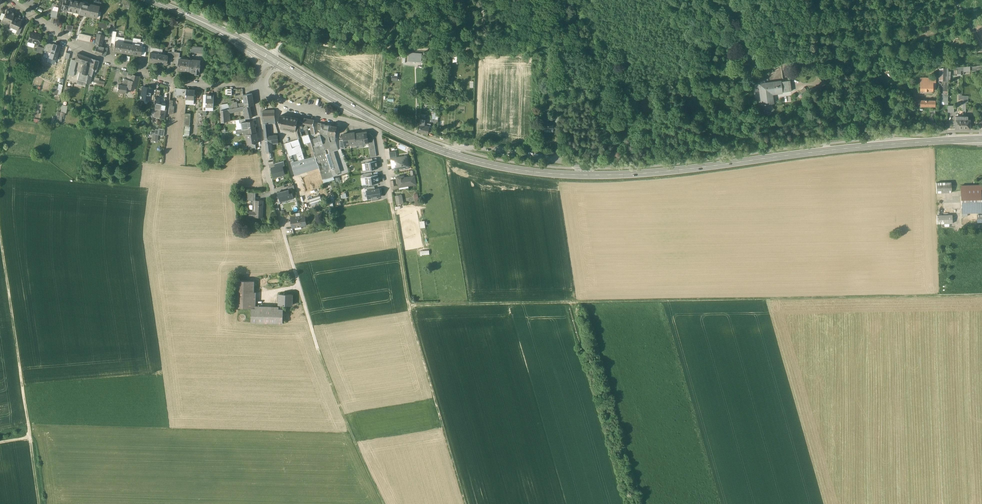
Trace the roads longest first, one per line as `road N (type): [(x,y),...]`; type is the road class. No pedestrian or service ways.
road 1 (secondary): [(981,139),(638,174),(551,174),(416,141),(273,61)]
road 2 (track): [(981,294),(409,306)]
road 3 (track): [(0,230),(40,503)]
road 4 (residential): [(259,87),(171,83),(111,62),(15,0)]
road 5 (track): [(482,0),(480,48),(289,40),(275,52)]
road 6 (track): [(465,503),(409,306)]
road 7 (residential): [(392,203),(376,131),(293,107),(259,87)]
road 8 (track): [(318,348),(385,503)]
road 9 (track): [(31,13),(9,66),(0,175)]
road 10 (residential): [(259,87),(268,178),(286,238)]
road 11 (secondary): [(273,61),(149,0)]

